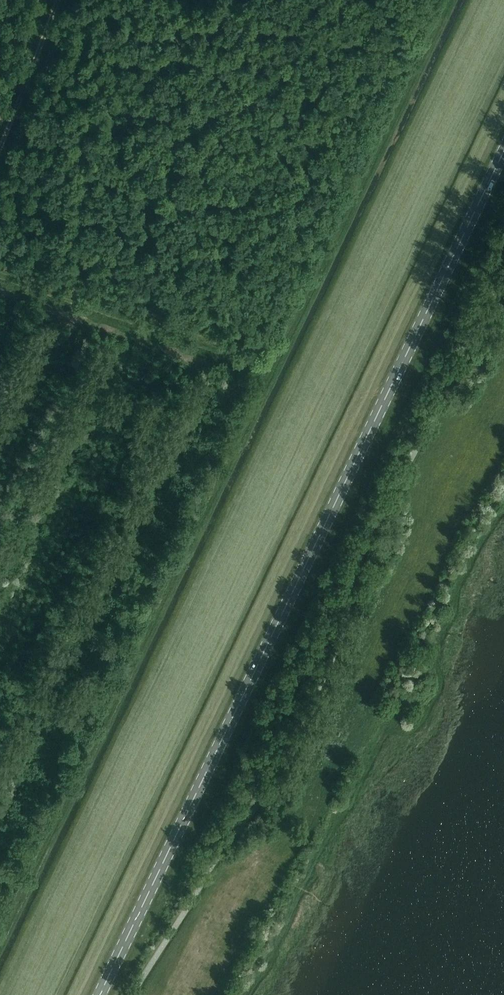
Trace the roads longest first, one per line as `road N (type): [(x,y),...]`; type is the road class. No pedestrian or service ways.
road 1 (track): [(0,941),(449,0)]
road 2 (primary): [(99,994),(503,151)]
road 3 (track): [(274,367),(0,271)]
road 4 (track): [(268,380),(0,286)]
road 5 (track): [(0,148),(59,0)]

